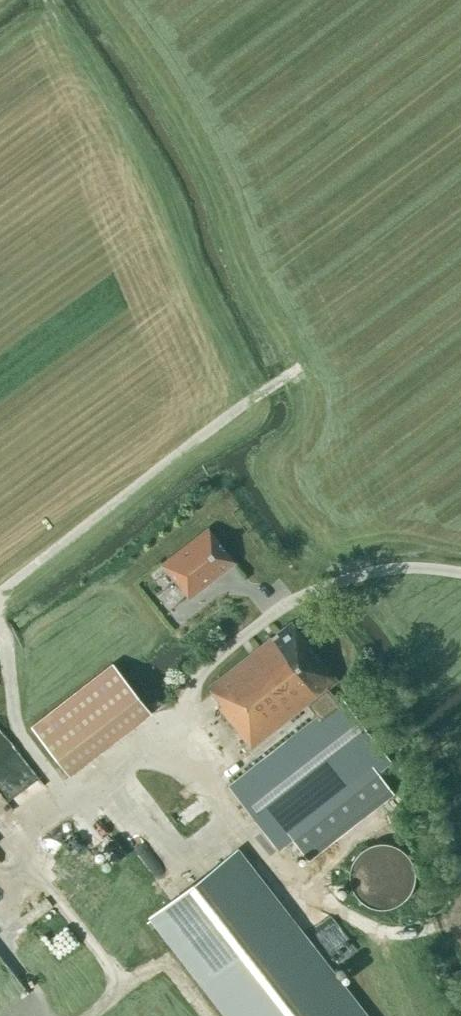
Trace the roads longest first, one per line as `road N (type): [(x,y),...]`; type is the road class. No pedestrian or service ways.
road 1 (track): [(253,408),(235,341),(51,0)]
road 2 (track): [(156,727),(284,874),(383,945),(460,933)]
road 3 (track): [(0,605),(296,374)]
road 4 (track): [(67,807),(16,743),(0,634)]
road 5 (track): [(123,993),(18,851)]
road 6 (track): [(93,1015),(166,960),(207,1015)]

